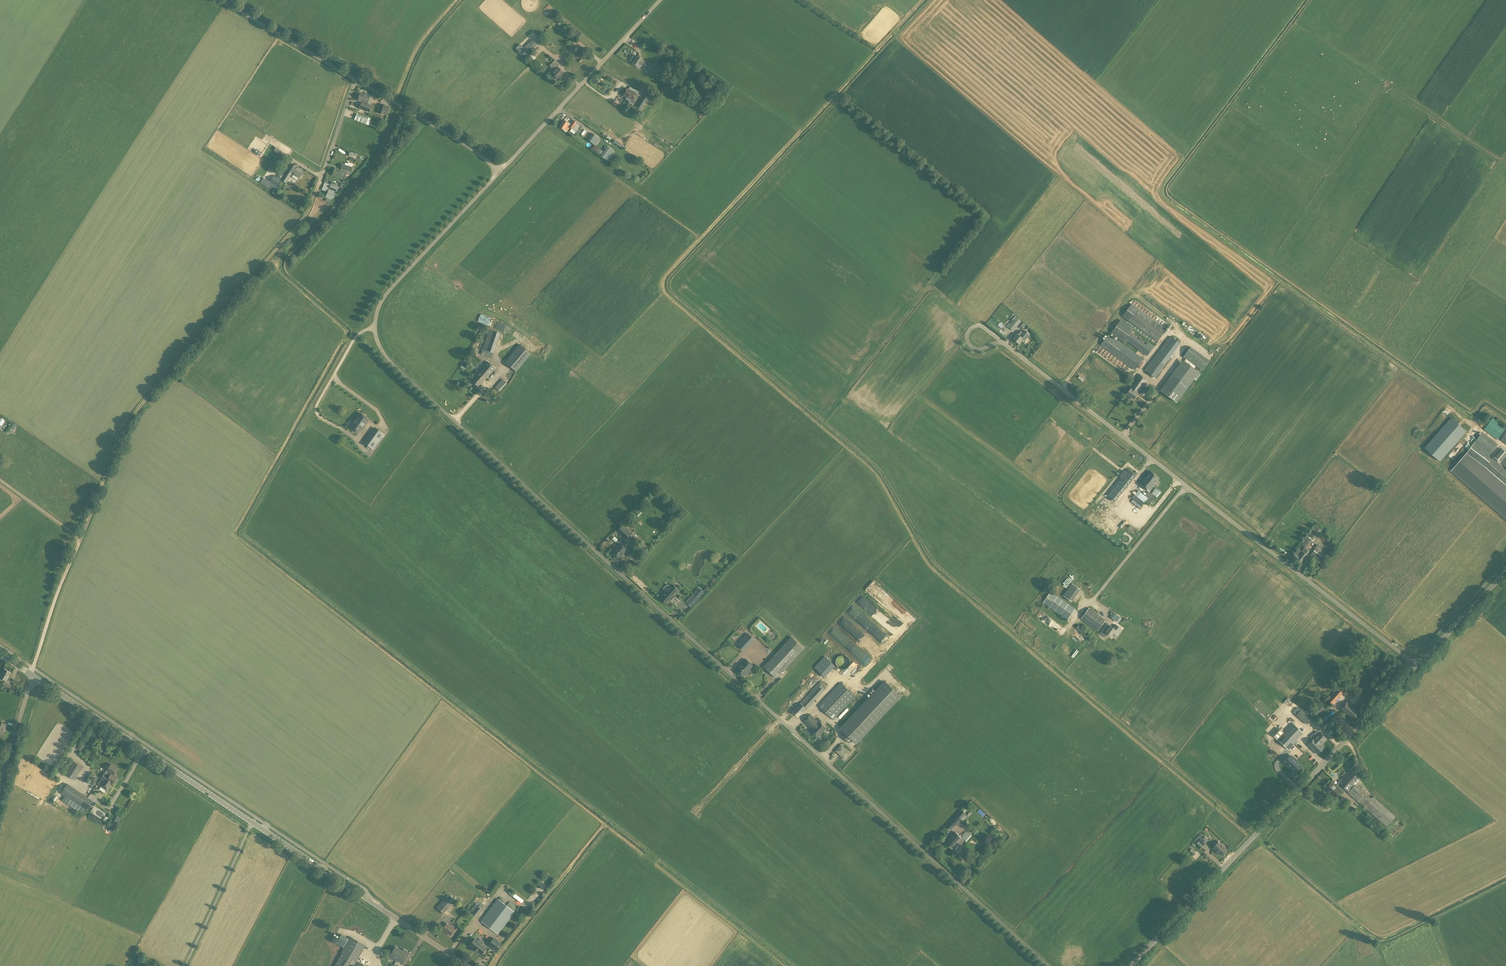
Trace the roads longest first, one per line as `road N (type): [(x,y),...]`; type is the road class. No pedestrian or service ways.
road 1 (unclassified): [(1049,965),(381,350),(375,321),(383,299),(499,171)]
road 2 (track): [(34,668),(131,418),(303,219),(320,181)]
road 3 (unclassified): [(1416,666),(1002,342)]
road 4 (tertiary): [(466,965),(34,676)]
road 5 (unclassified): [(1131,965),(1416,666)]
road 6 (unclassified): [(499,171),(660,0)]
road 7 (unclassified): [(499,171),(355,80)]
road 8 (unclassified): [(355,80),(221,0)]
road 9 (unclassified): [(1416,666),(1505,572)]
road 10 (track): [(695,811),(780,720)]

